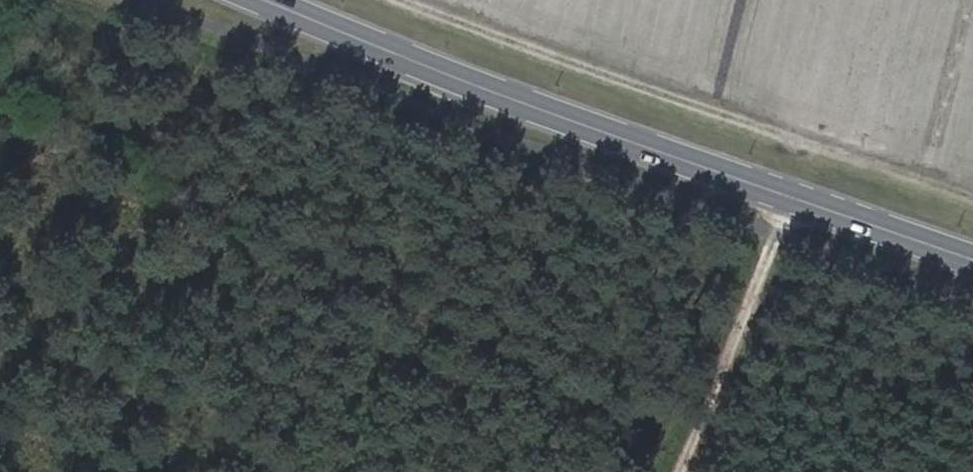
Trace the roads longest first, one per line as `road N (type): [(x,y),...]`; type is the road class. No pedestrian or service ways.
road 1 (tertiary): [(267,0),(972,259)]
road 2 (track): [(401,0),(972,195)]
road 3 (track): [(670,471),(813,145)]

